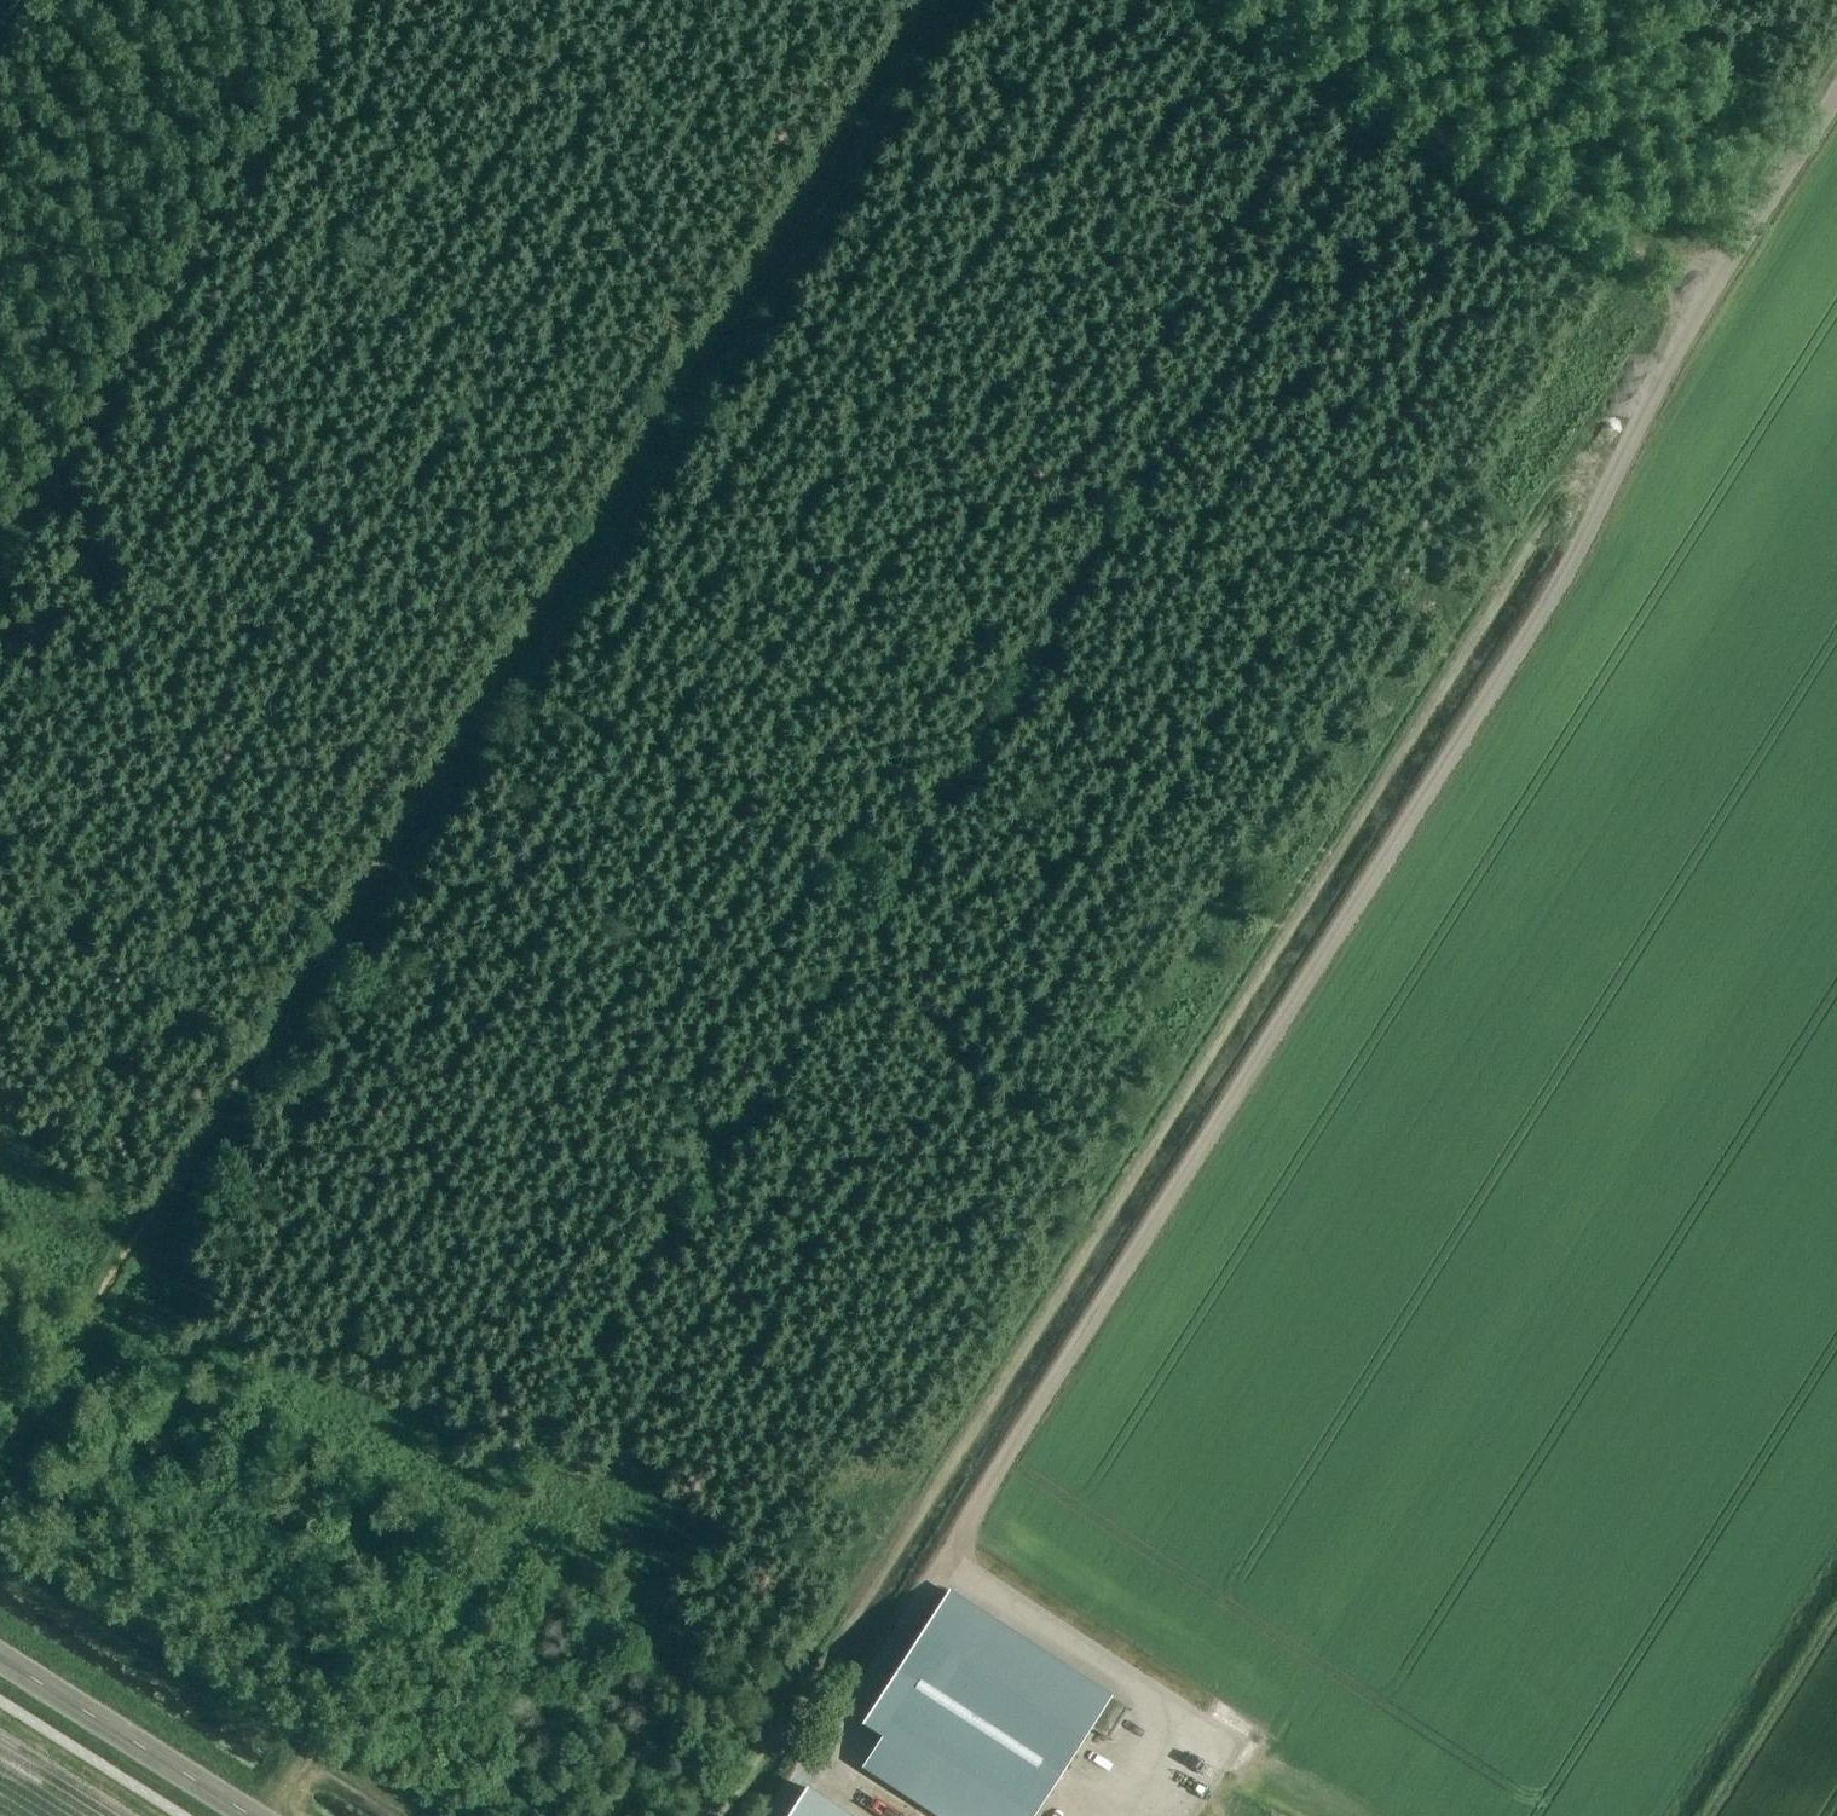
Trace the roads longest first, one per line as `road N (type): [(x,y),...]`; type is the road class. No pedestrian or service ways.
road 1 (track): [(1836,100),(1699,318),(1561,581),(826,1736)]
road 2 (tertiary): [(0,1655),(255,1815)]

